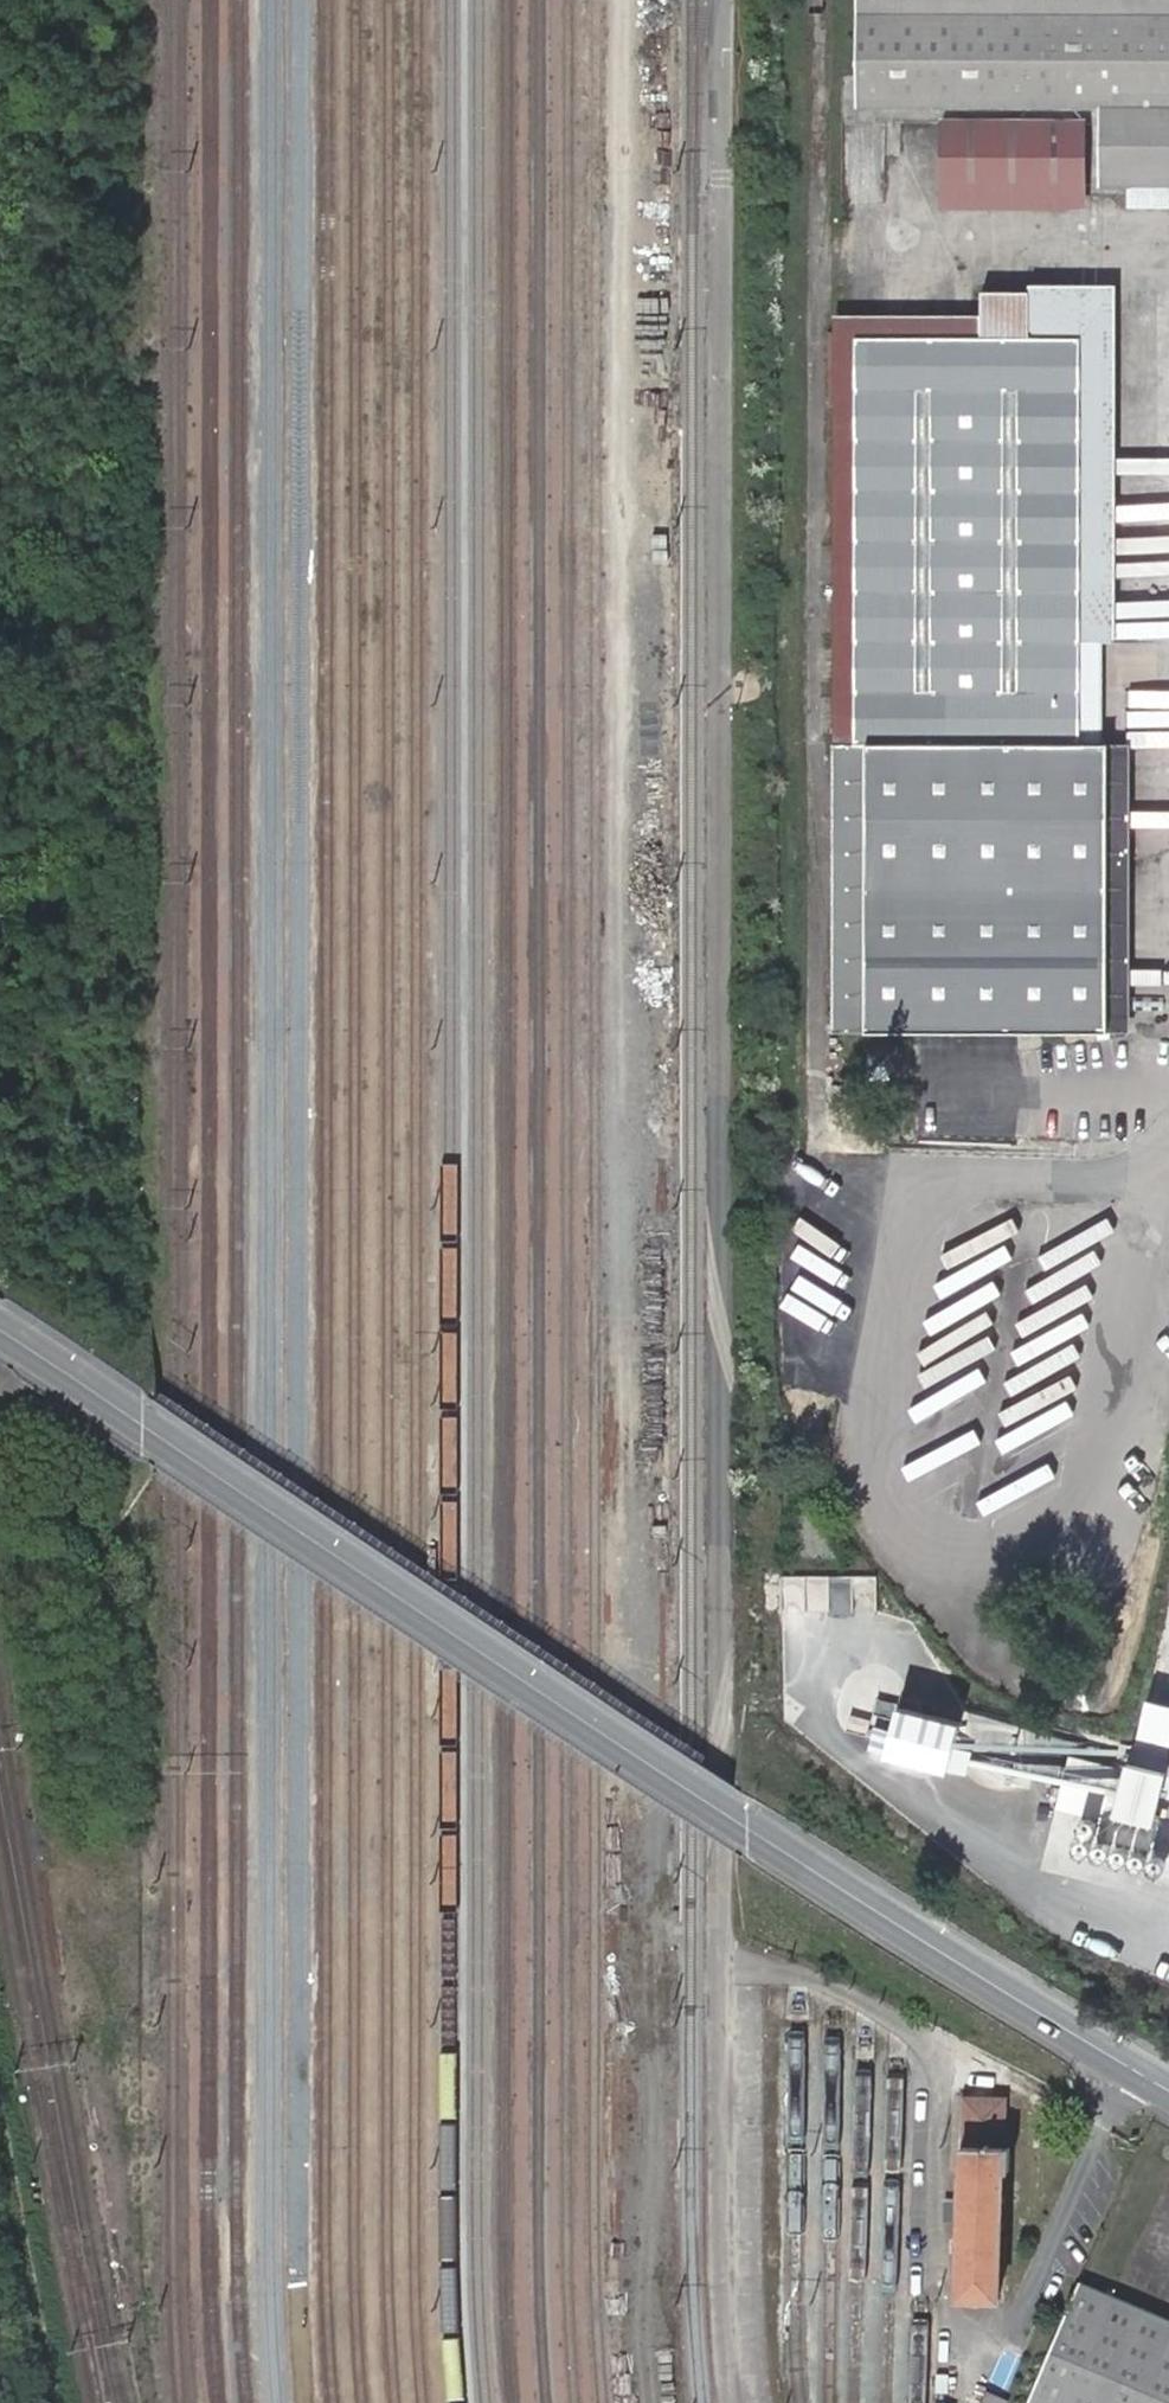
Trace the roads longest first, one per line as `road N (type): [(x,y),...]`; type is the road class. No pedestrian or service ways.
road 1 (tertiary): [(0,1323),(767,1834),(1168,2088)]

